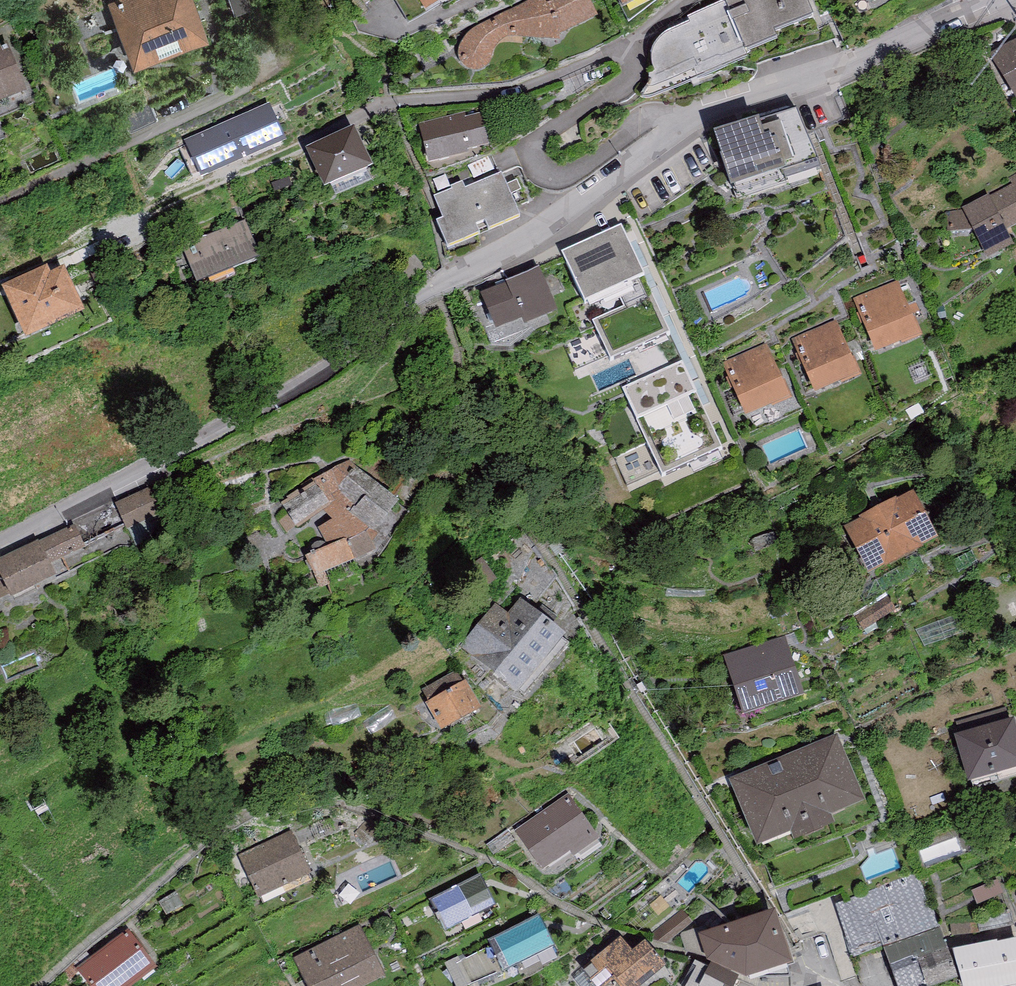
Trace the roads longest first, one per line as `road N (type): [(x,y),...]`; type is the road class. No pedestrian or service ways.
road 1 (residential): [(691,123),(544,225),(398,310),(324,371),(0,543)]
road 2 (trunk): [(1015,539),(696,985)]
road 3 (residential): [(691,123),(646,115),(574,173),(554,179),(536,169),(533,151),(551,131),(624,83),(630,63)]
road 4 (residential): [(0,202),(239,90),(279,60)]
road 5 (residential): [(969,0),(691,123)]
road 6 (residential): [(630,63),(617,53),(516,93),(384,106)]

